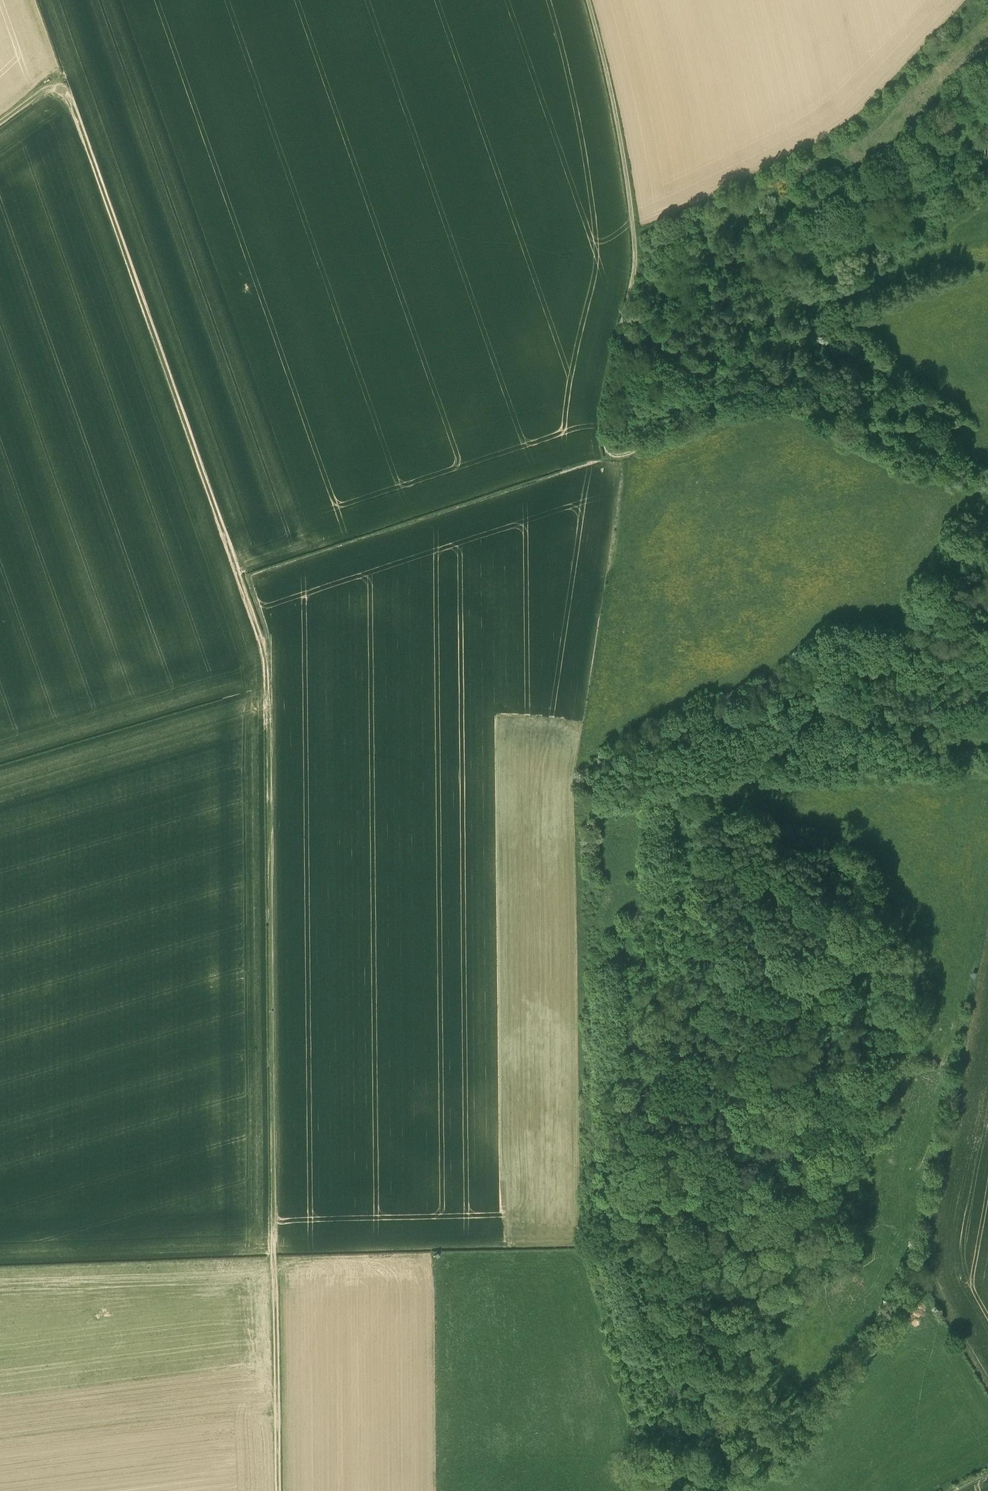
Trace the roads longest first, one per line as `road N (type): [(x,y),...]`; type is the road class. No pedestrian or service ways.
road 1 (track): [(276,1490),(269,771),(265,671),(253,616)]
road 2 (track): [(0,122),(61,76),(240,576)]
road 3 (track): [(614,450),(779,408),(815,416),(904,466),(987,481)]

